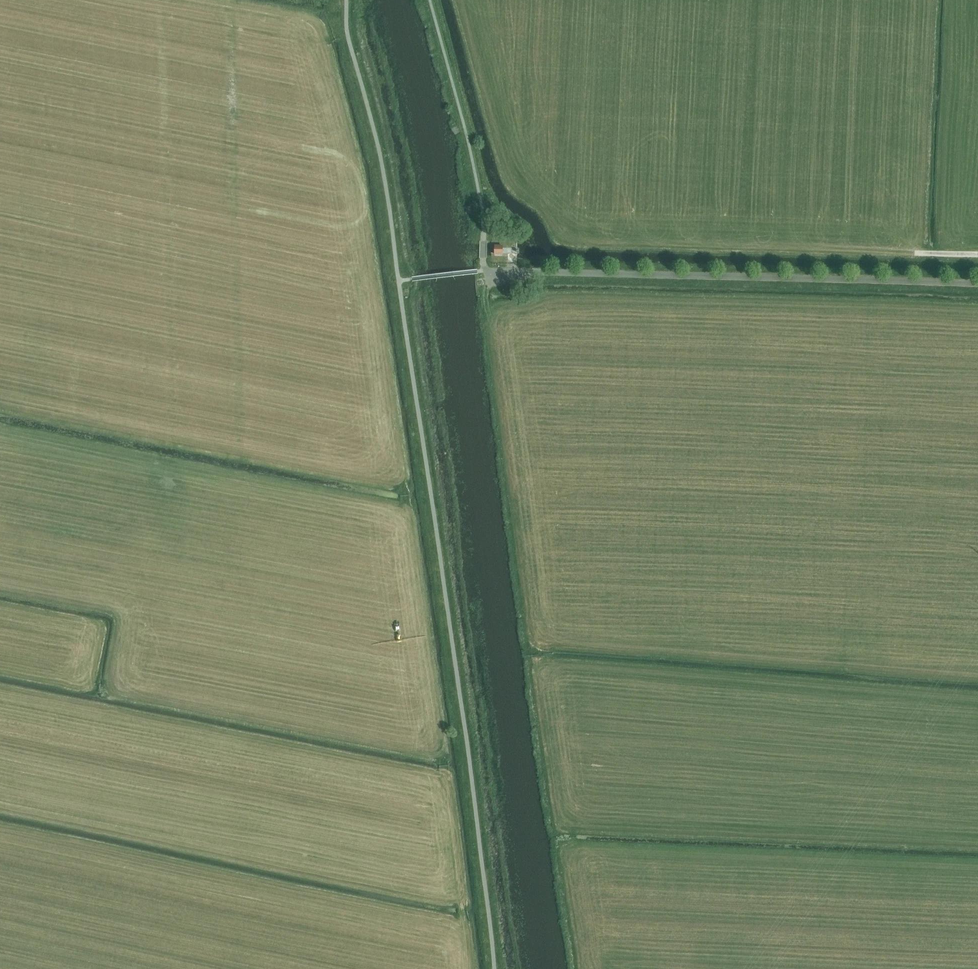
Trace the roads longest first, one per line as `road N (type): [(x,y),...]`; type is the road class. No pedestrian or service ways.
road 1 (unclassified): [(485,271),(977,283)]

